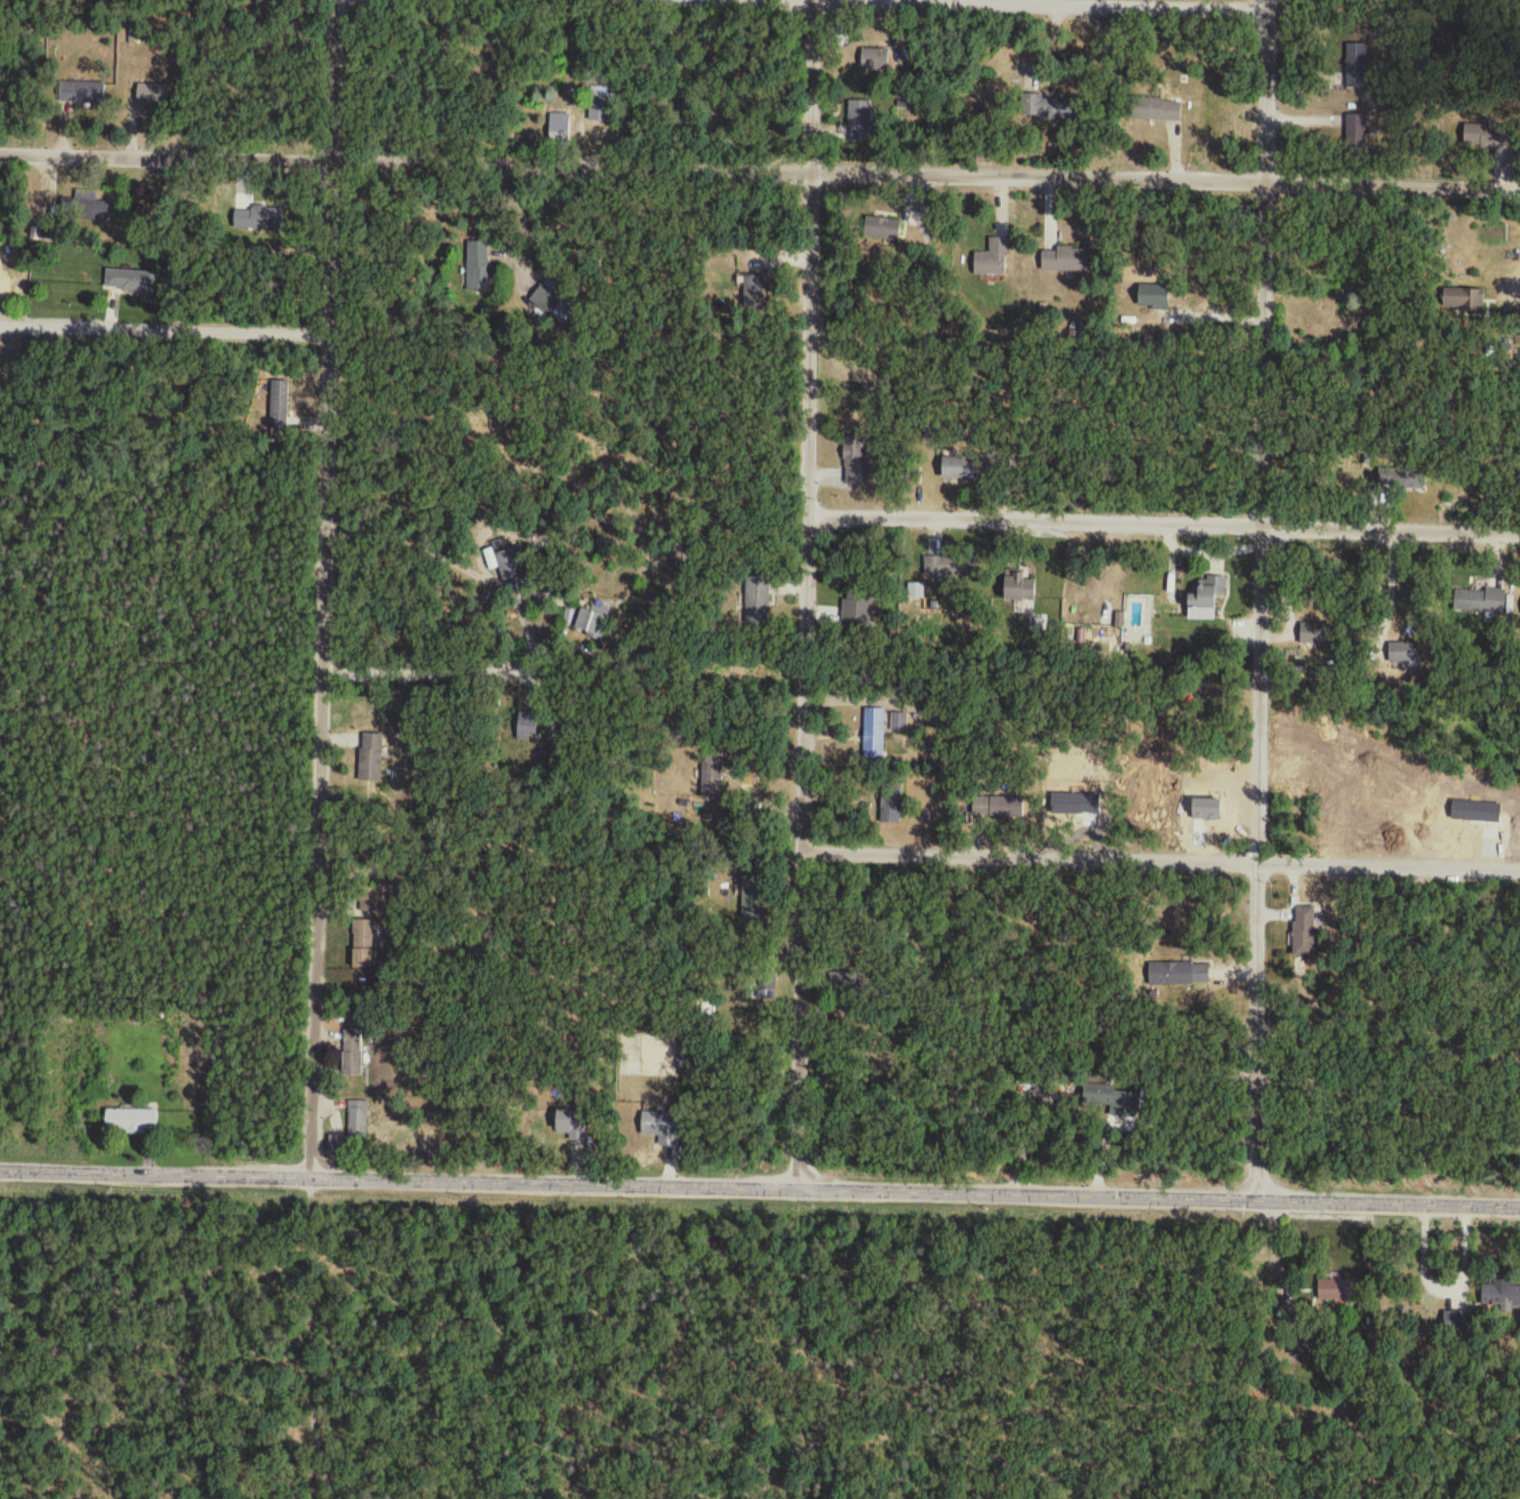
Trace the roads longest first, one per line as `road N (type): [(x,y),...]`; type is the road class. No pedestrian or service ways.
road 1 (residential): [(311,1407),(328,162),(337,0)]
road 2 (tertiary): [(0,1172),(796,1180),(1298,1201)]
road 3 (residential): [(1241,1199),(1262,525),(1267,0)]
road 4 (residential): [(796,1180),(810,0)]
road 5 (residential): [(0,153),(809,168)]
road 6 (residential): [(801,855),(1519,872)]
road 7 (residential): [(809,168),(1519,189)]
road 8 (residential): [(1519,529),(809,519)]
road 9 (residential): [(751,0),(1267,8)]
road 10 (residential): [(328,337),(0,331)]
road 11 (tertiary): [(1298,1201),(1519,1206)]
road 12 (residential): [(319,664),(527,662)]

